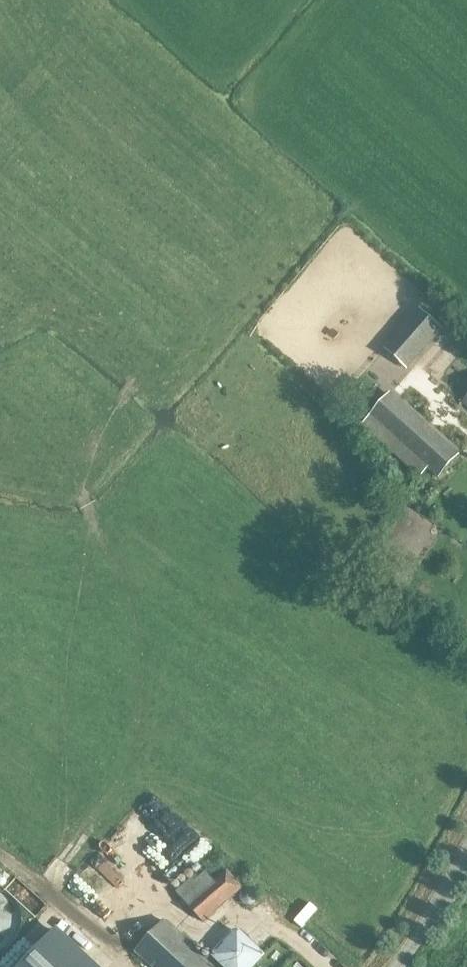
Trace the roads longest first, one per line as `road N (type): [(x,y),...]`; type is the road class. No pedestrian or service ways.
road 1 (unclassified): [(395,966),(466,851)]
road 2 (track): [(0,853),(100,928)]

